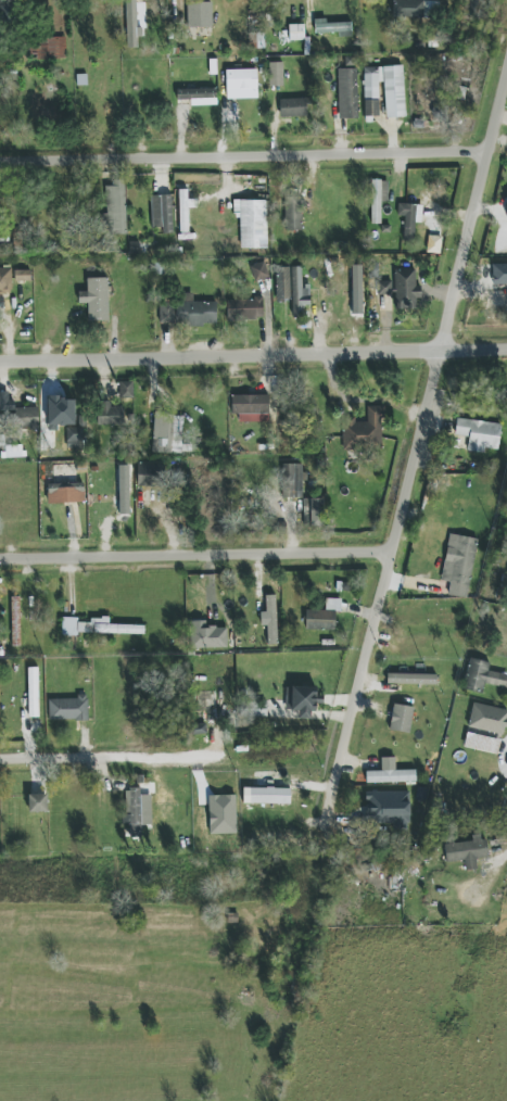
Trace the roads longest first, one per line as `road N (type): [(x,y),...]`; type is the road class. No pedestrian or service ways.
road 1 (residential): [(330,820),(506,79)]
road 2 (residential): [(0,363),(506,350)]
road 3 (residential): [(0,161),(486,152)]
road 4 (residential): [(0,560),(392,552)]
road 5 (residential): [(0,758),(168,760)]

